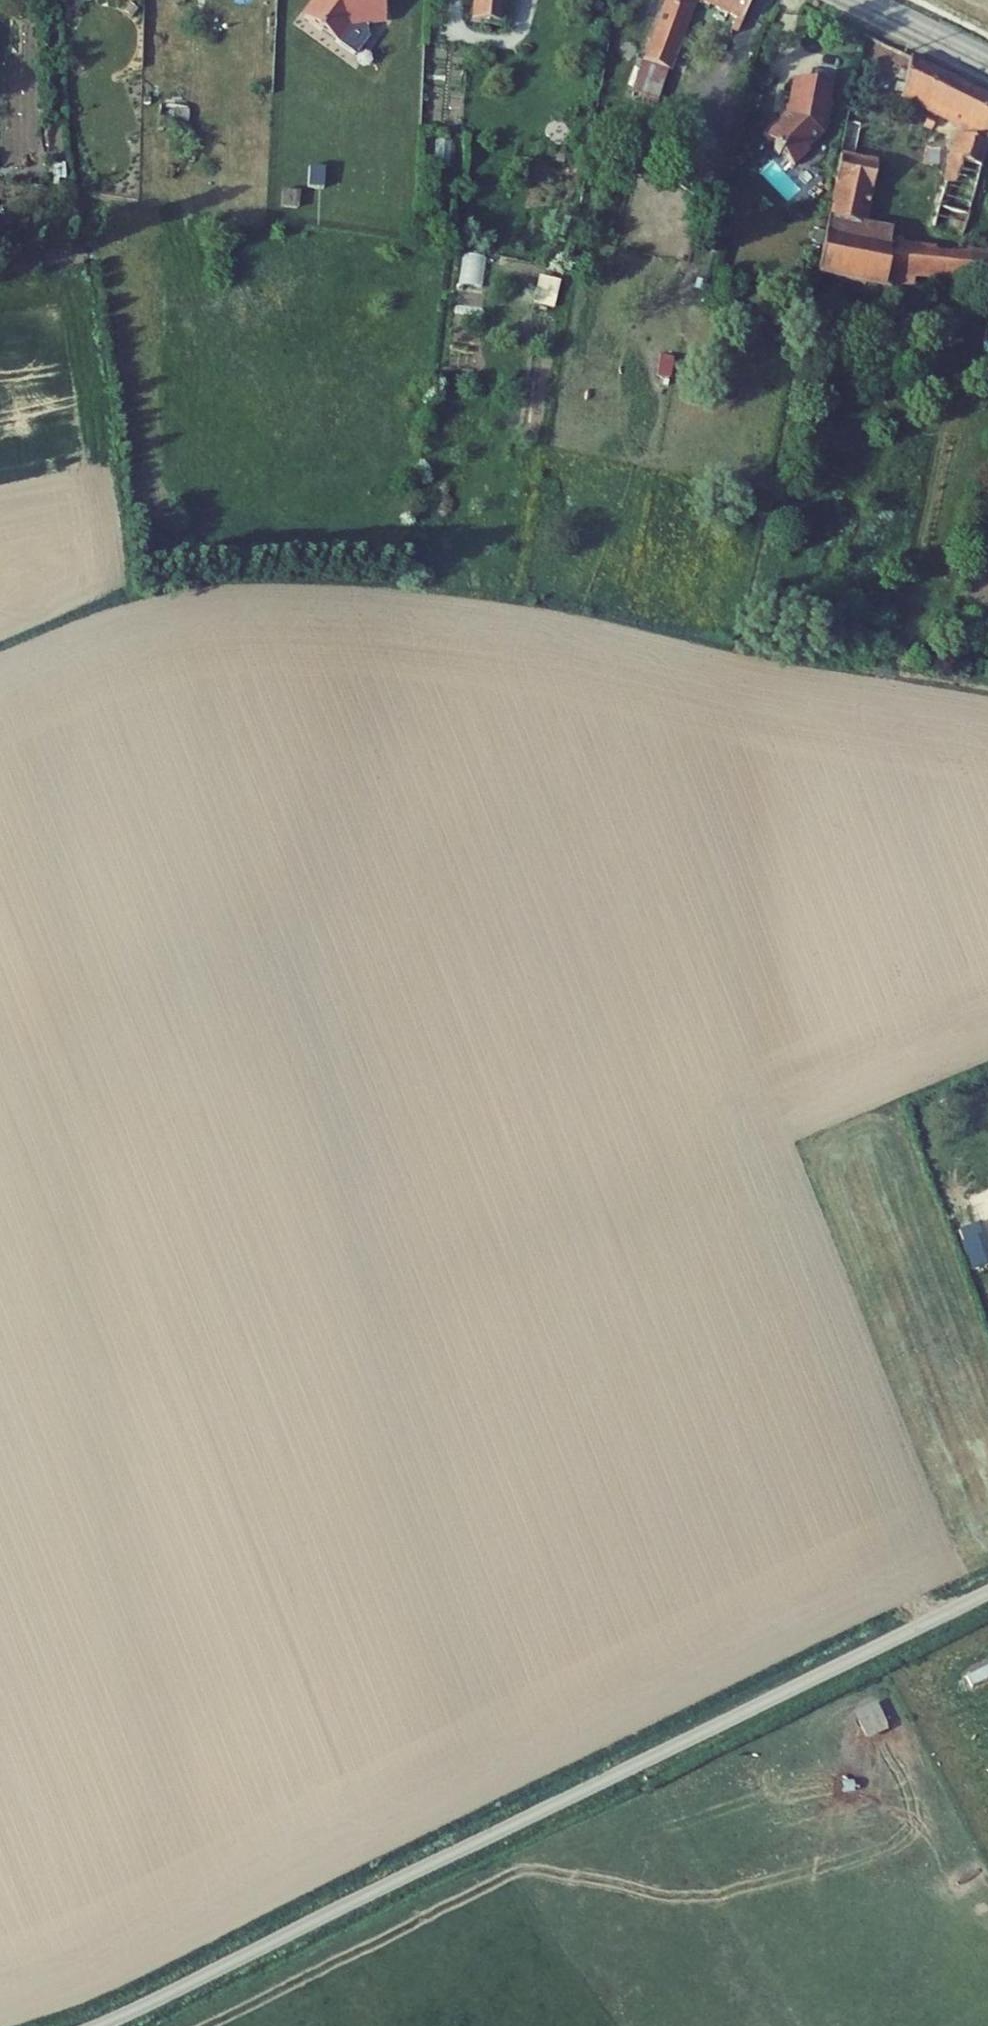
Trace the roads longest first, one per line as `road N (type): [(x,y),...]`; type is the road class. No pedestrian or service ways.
road 1 (unclassified): [(93,2025),(987,1592)]
road 2 (secondary): [(987,63),(860,0)]

